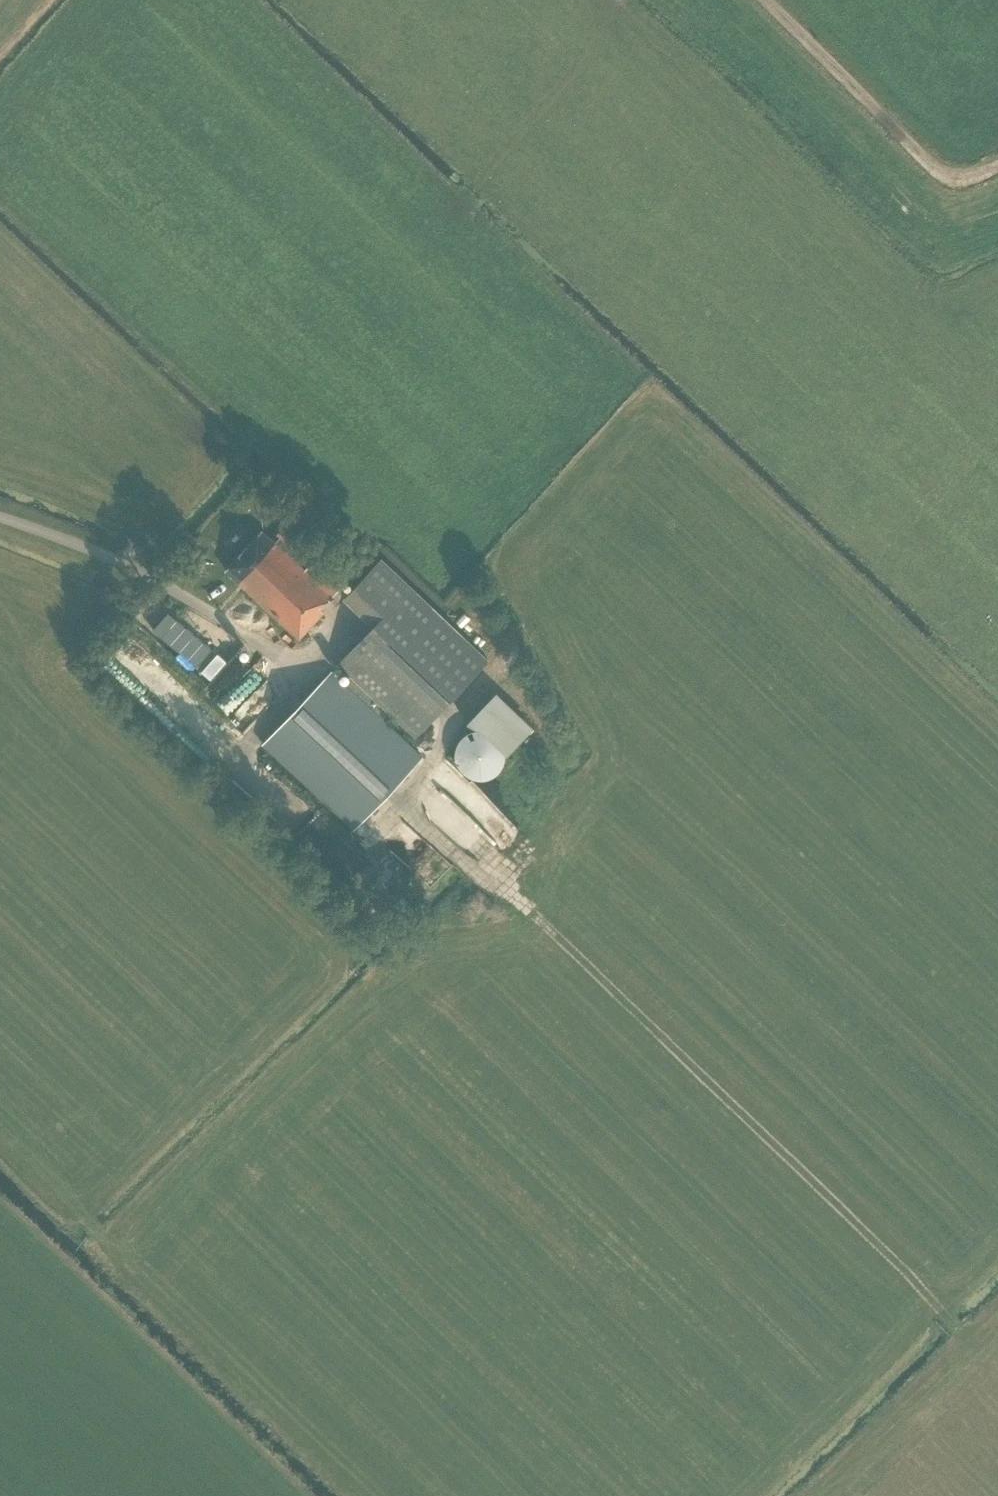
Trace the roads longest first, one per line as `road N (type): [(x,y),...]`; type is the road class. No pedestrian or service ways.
road 1 (unclassified): [(173,595),(118,560),(0,517)]

